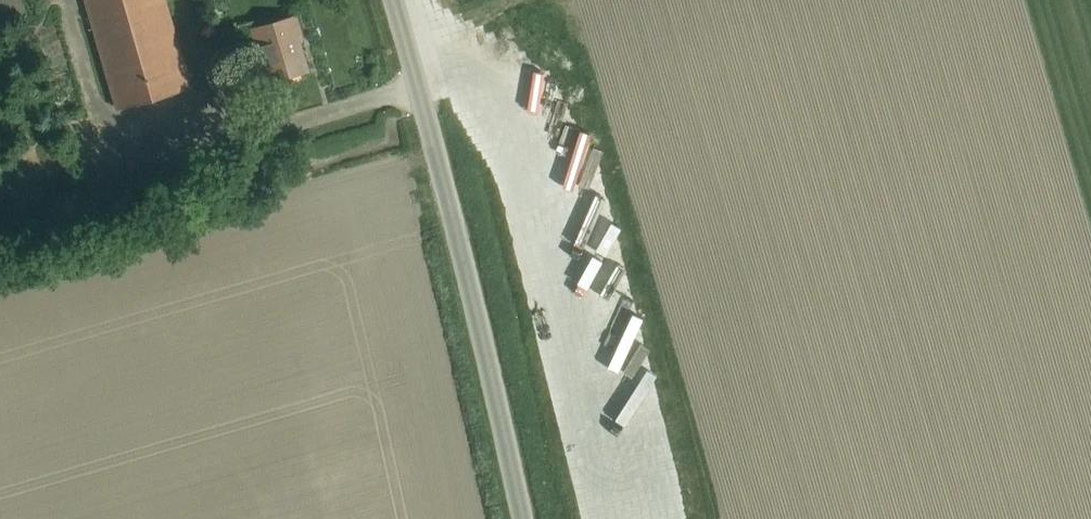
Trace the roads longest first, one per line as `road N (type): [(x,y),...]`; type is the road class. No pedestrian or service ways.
road 1 (tertiary): [(520,518),(393,0)]

